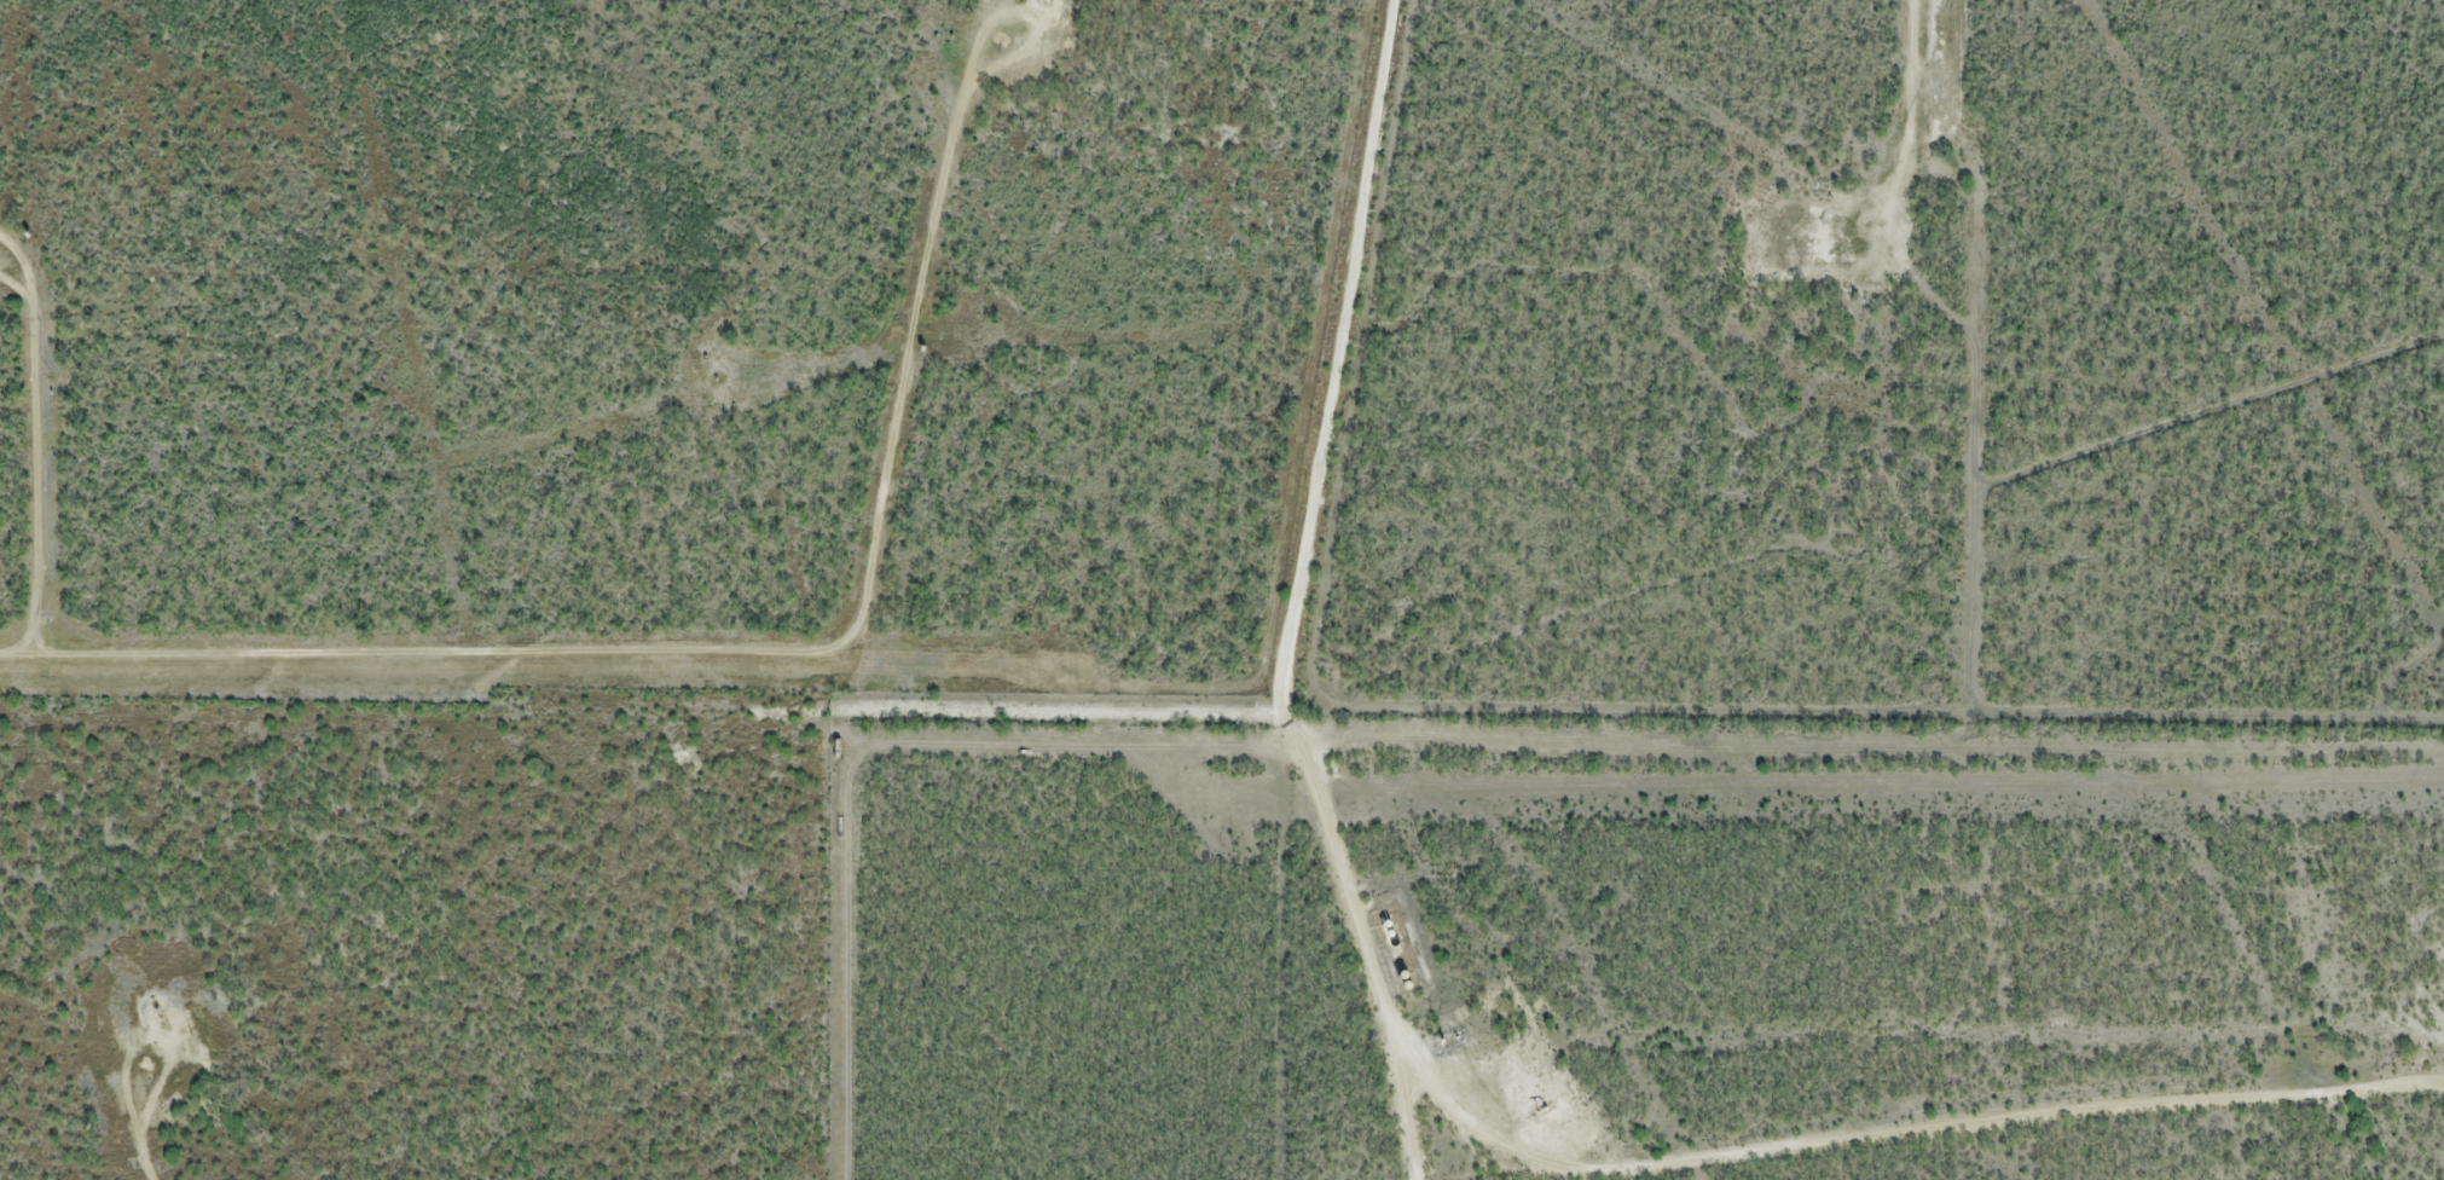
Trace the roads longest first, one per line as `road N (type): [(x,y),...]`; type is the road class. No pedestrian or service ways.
road 1 (residential): [(1273,707),(1386,0)]
road 2 (track): [(1408,1179),(1396,1037),(1273,707)]
road 3 (track): [(146,1179),(143,1039)]

